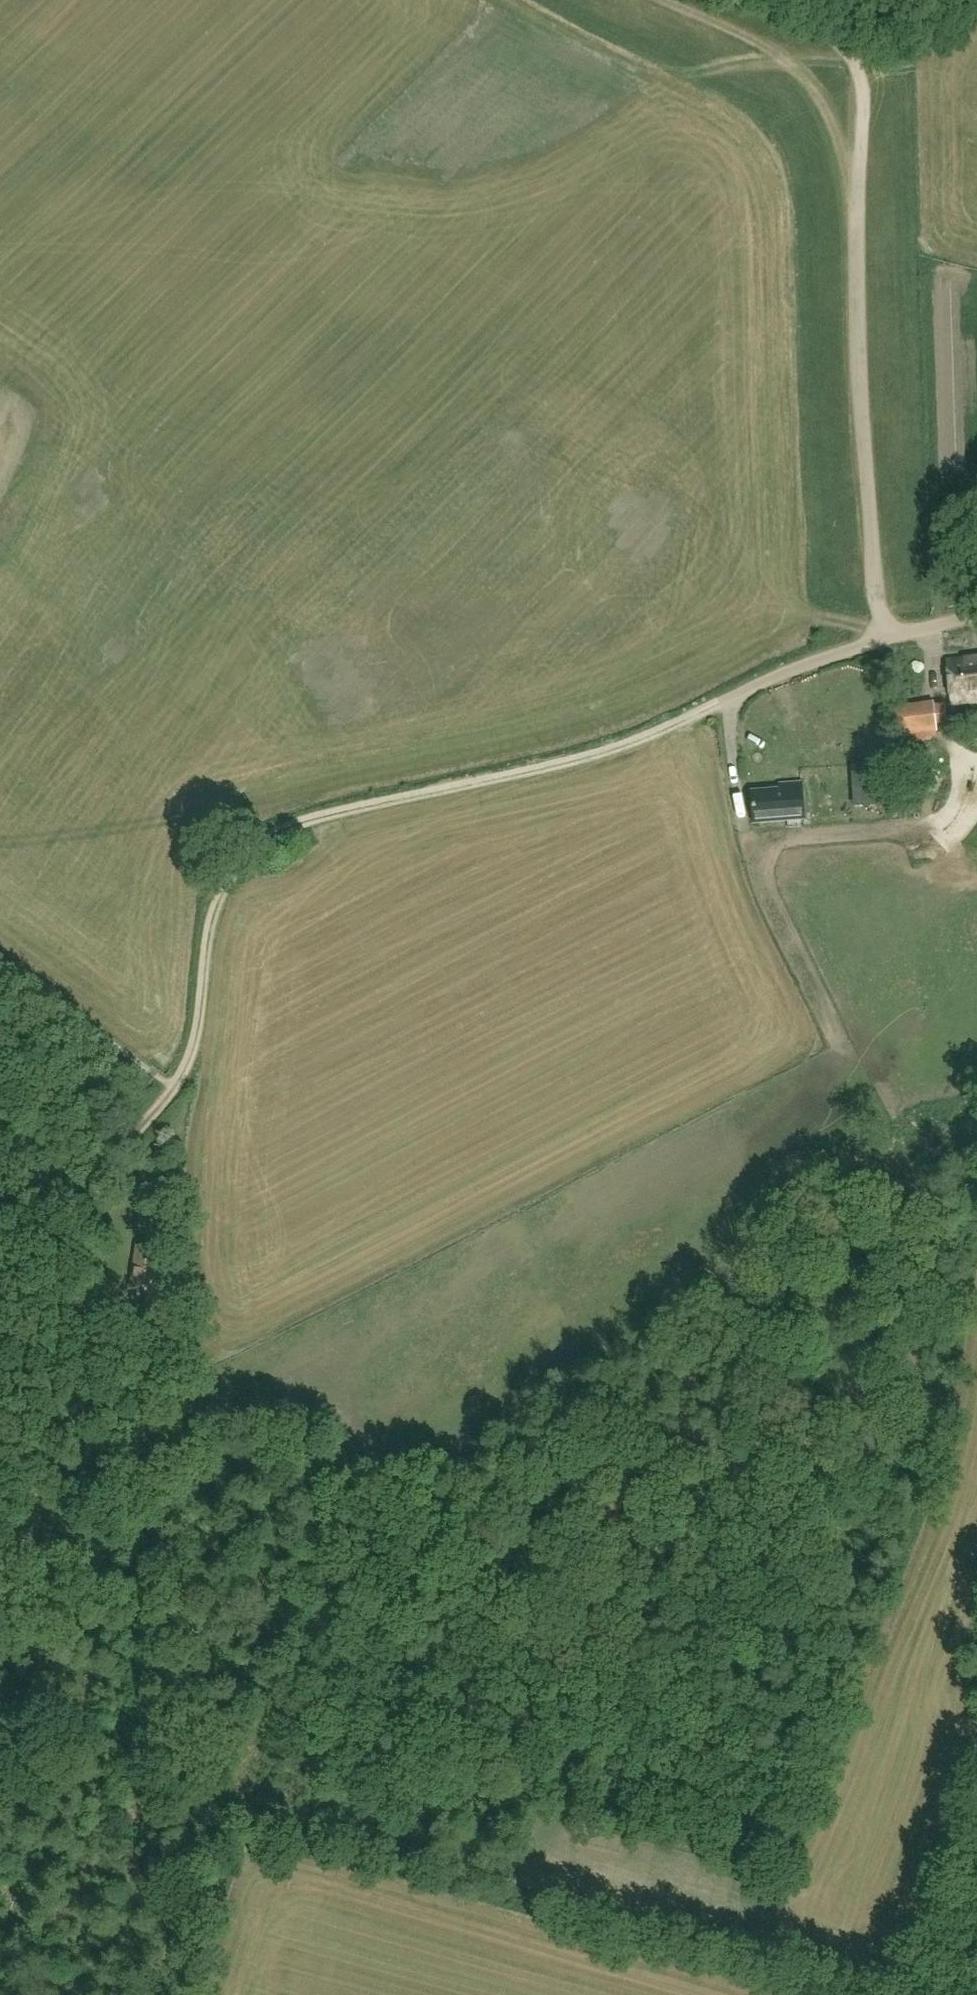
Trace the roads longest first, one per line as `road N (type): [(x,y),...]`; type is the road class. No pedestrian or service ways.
road 1 (track): [(716,706),(585,761),(304,819),(256,846),(230,874),(214,916),(206,990),(180,1084),(93,1198),(44,1305),(0,1376)]
road 2 (track): [(886,637),(860,342),(858,53),(833,23),(780,0)]
road 3 (track): [(0,1465),(113,1516),(134,1544),(144,1581),(149,1668),(163,1706),(194,1736),(232,1748)]
road 4 (unclassified): [(716,706),(795,666),(976,613)]

